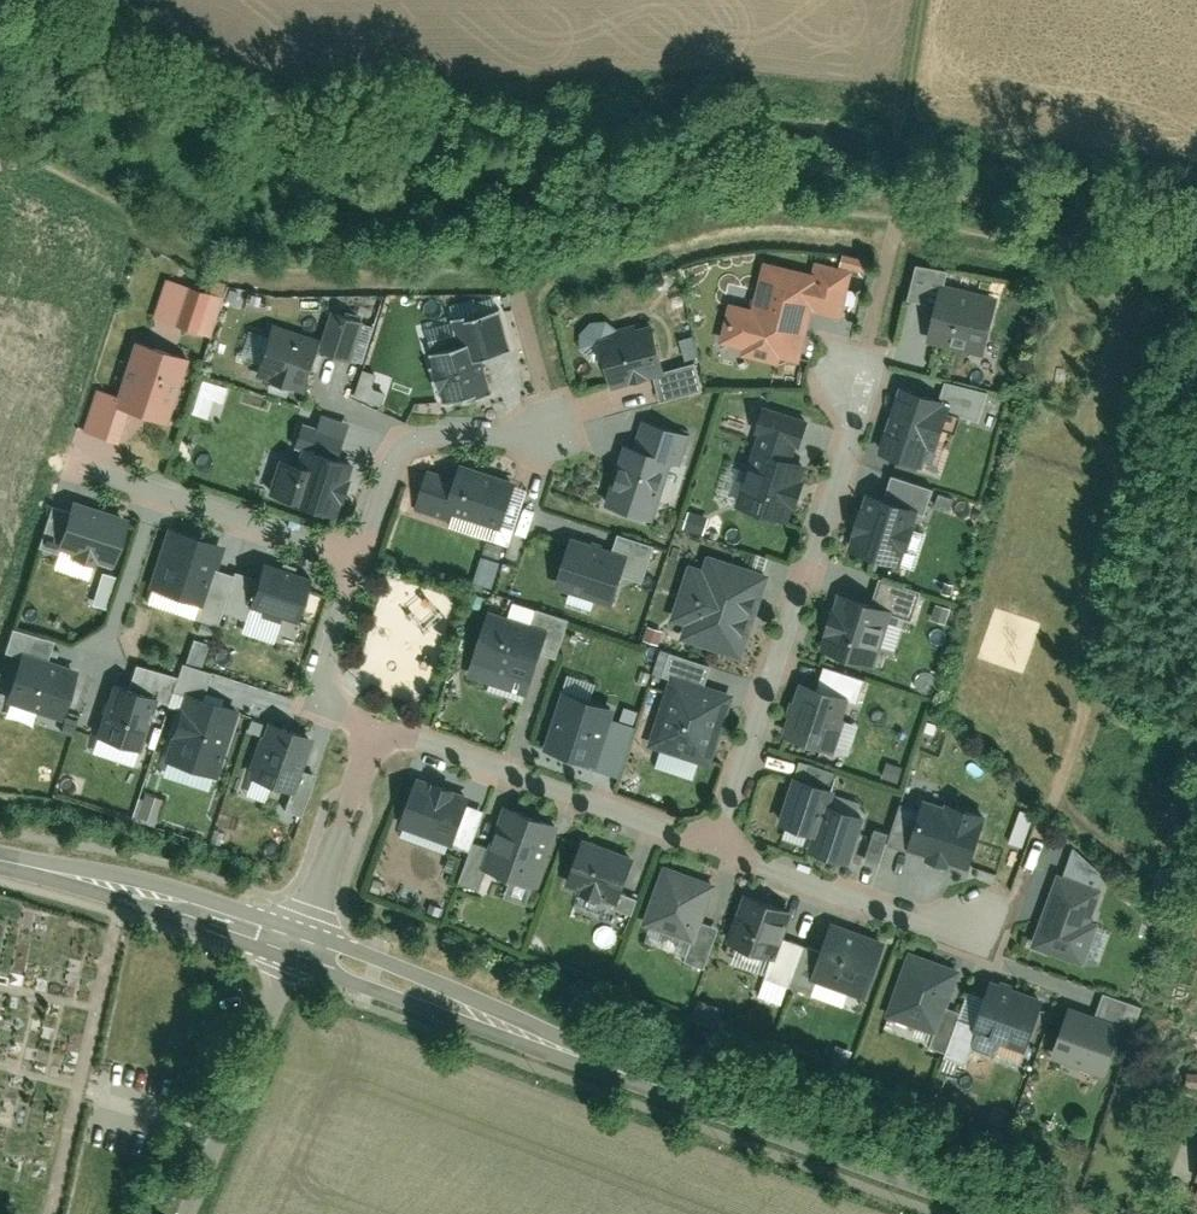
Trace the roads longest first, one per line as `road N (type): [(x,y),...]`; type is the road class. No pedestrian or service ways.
road 1 (track): [(0,136),(159,225),(262,266),(417,286),(571,266),(668,238),(782,228),(1073,270)]
road 2 (tertiary): [(294,939),(599,1064),(1014,1213)]
road 3 (residential): [(867,381),(716,843)]
road 4 (residential): [(716,843),(375,730)]
road 5 (tertiary): [(0,858),(294,939)]
road 6 (residential): [(294,939),(186,1213)]
road 7 (residential): [(101,471),(361,557)]
road 8 (residential): [(361,557),(388,468),(409,442),(556,434)]
road 9 (residential): [(971,939),(716,843)]
road 10 (residential): [(375,730),(294,939)]
road 11 (residential): [(375,730),(316,702),(361,557)]

